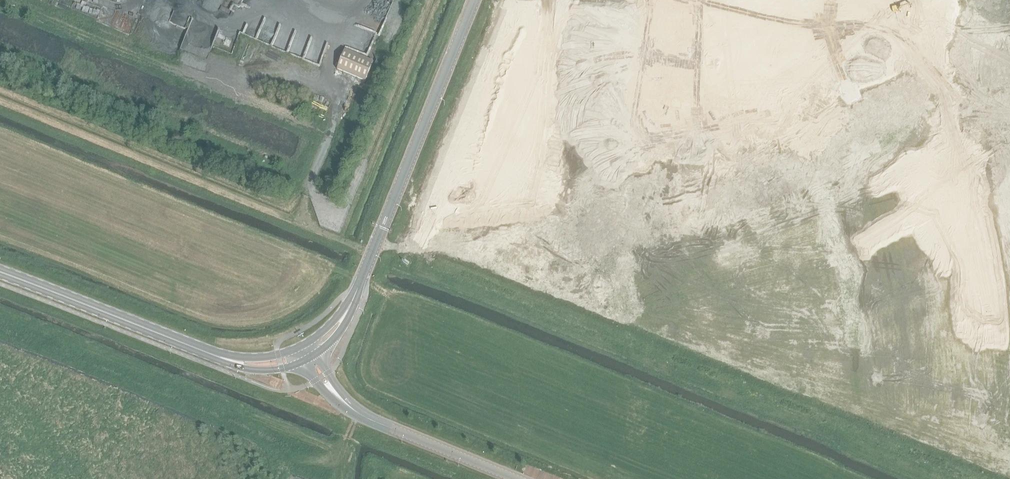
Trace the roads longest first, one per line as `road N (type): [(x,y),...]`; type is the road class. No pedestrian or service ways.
road 1 (tertiary): [(308,351),(338,325),(357,289),(470,0)]
road 2 (secondary): [(308,351),(280,362),(239,362),(0,274)]
road 3 (track): [(623,315),(584,197),(585,113),(603,0)]
road 4 (secondary): [(510,478),(354,412),(308,351)]
road 5 (track): [(372,250),(587,212)]

